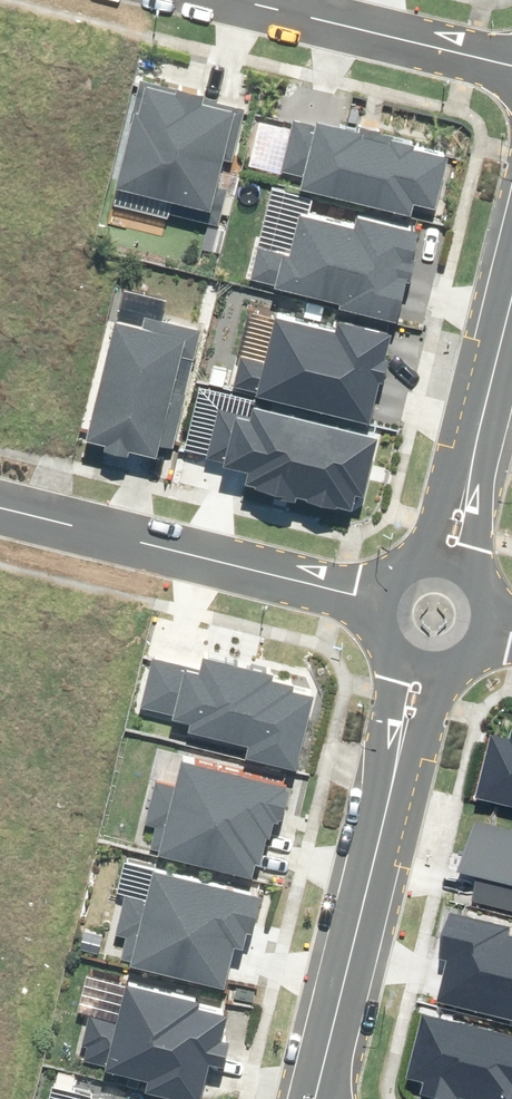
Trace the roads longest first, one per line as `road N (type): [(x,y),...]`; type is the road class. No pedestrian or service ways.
road 1 (residential): [(313,1098),(424,654)]
road 2 (residential): [(0,508),(380,598)]
road 3 (residential): [(511,66),(240,0)]
road 4 (residential): [(445,552),(511,289)]

